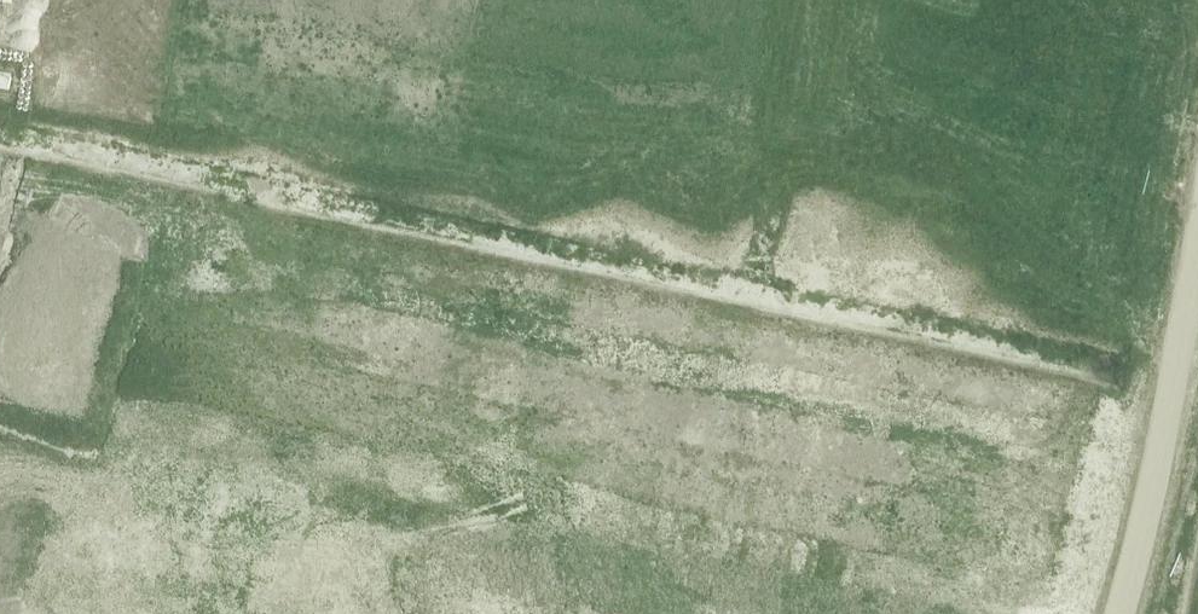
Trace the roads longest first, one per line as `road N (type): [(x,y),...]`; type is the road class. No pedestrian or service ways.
road 1 (track): [(1197,246),(1175,383),(1119,613)]

